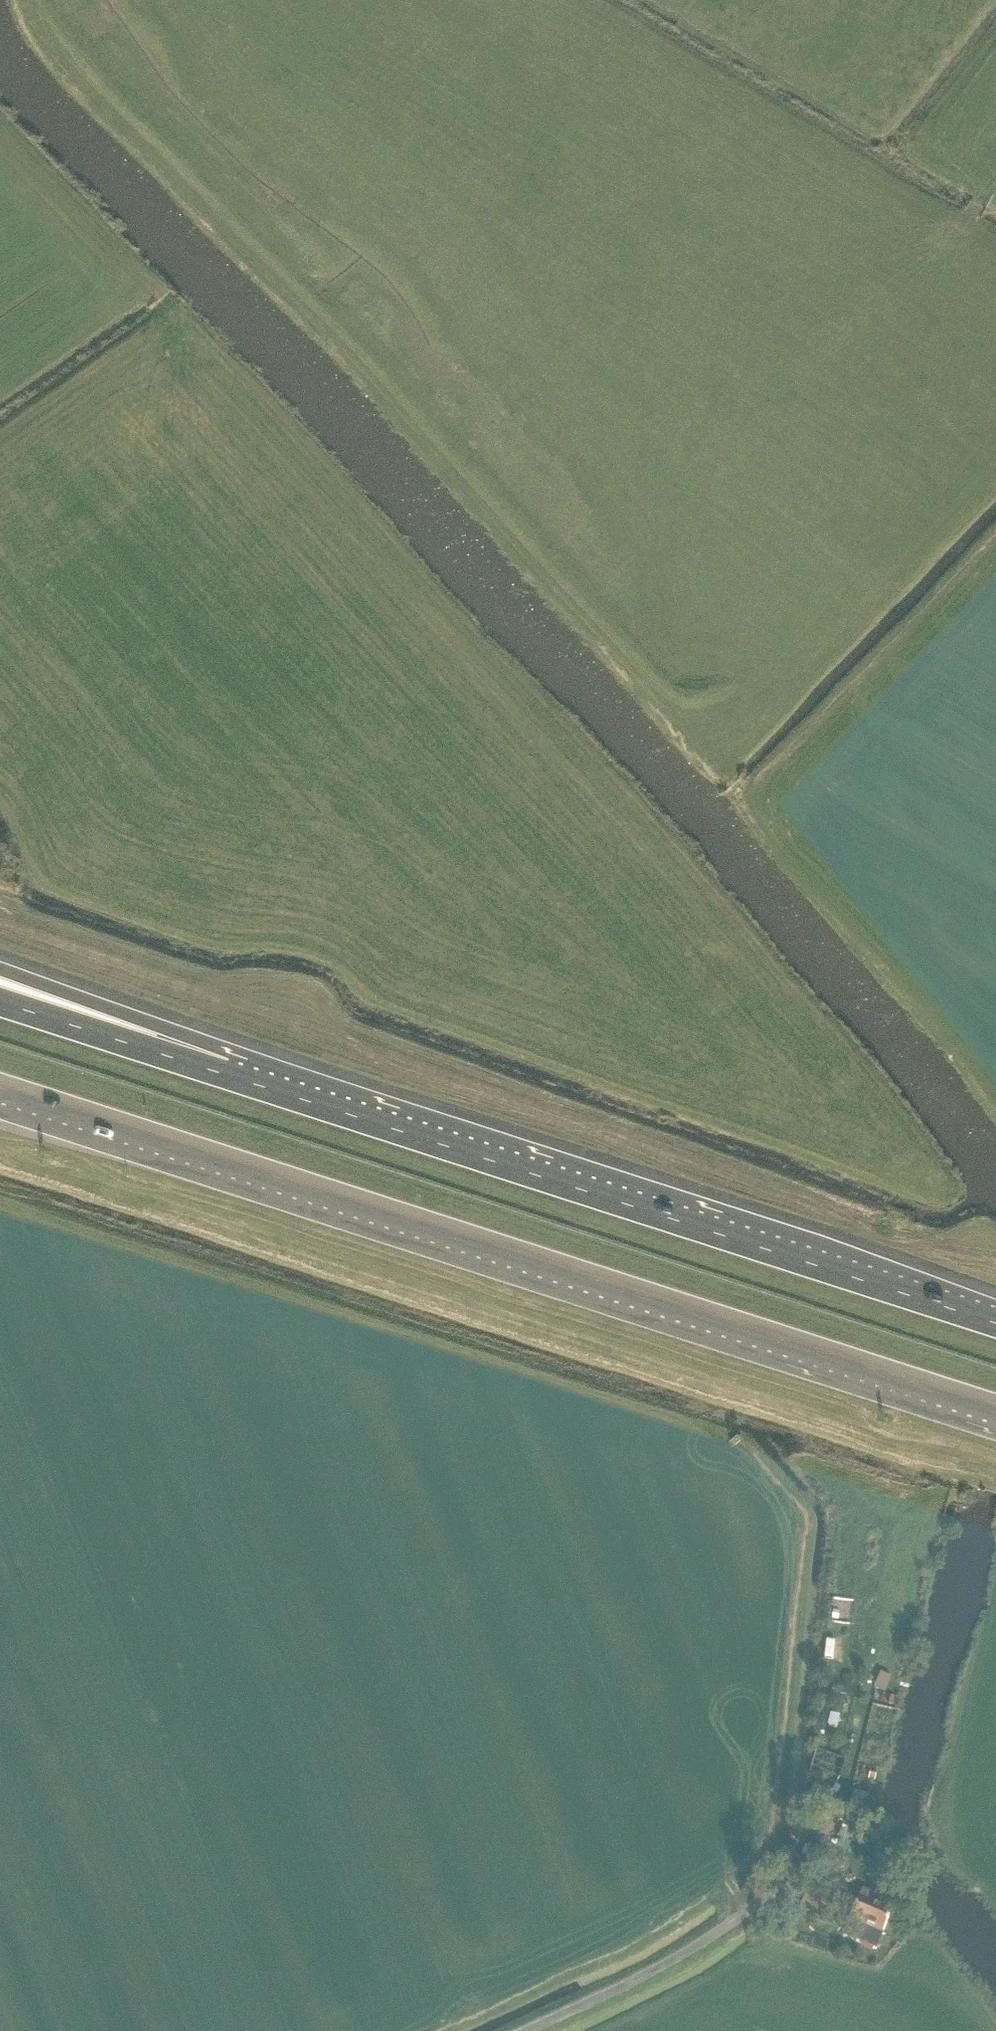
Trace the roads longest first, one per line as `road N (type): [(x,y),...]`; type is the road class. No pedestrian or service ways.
road 1 (motorway): [(0,1085),(995,1407)]
road 2 (motorway): [(995,1323),(223,1074)]
road 3 (motorway): [(223,1074),(0,977)]
road 4 (motorway): [(223,1074),(0,1001)]
road 5 (unclassified): [(553,2030),(730,1924)]

